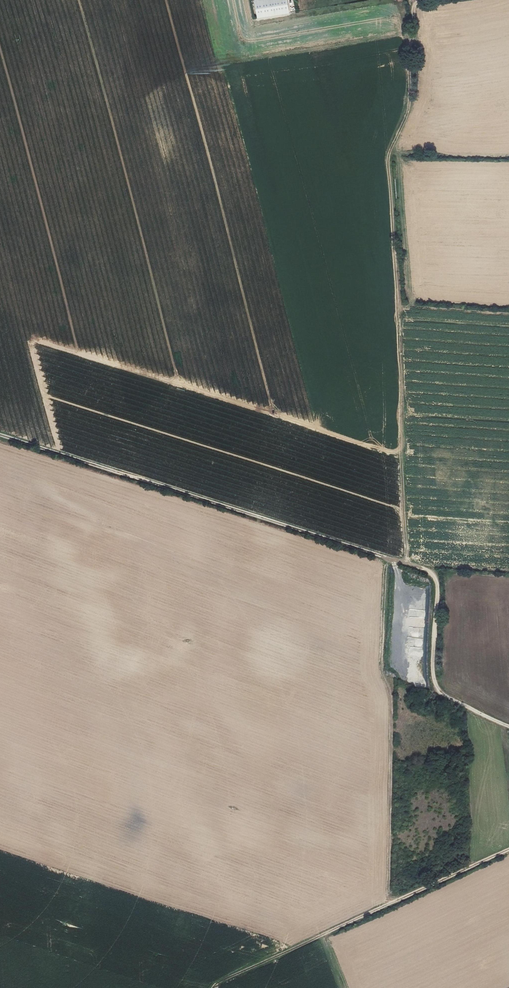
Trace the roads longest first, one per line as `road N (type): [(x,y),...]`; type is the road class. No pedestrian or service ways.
road 1 (track): [(508,726),(433,681),(436,582),(427,572),(0,434)]
road 2 (track): [(508,849),(211,987)]

